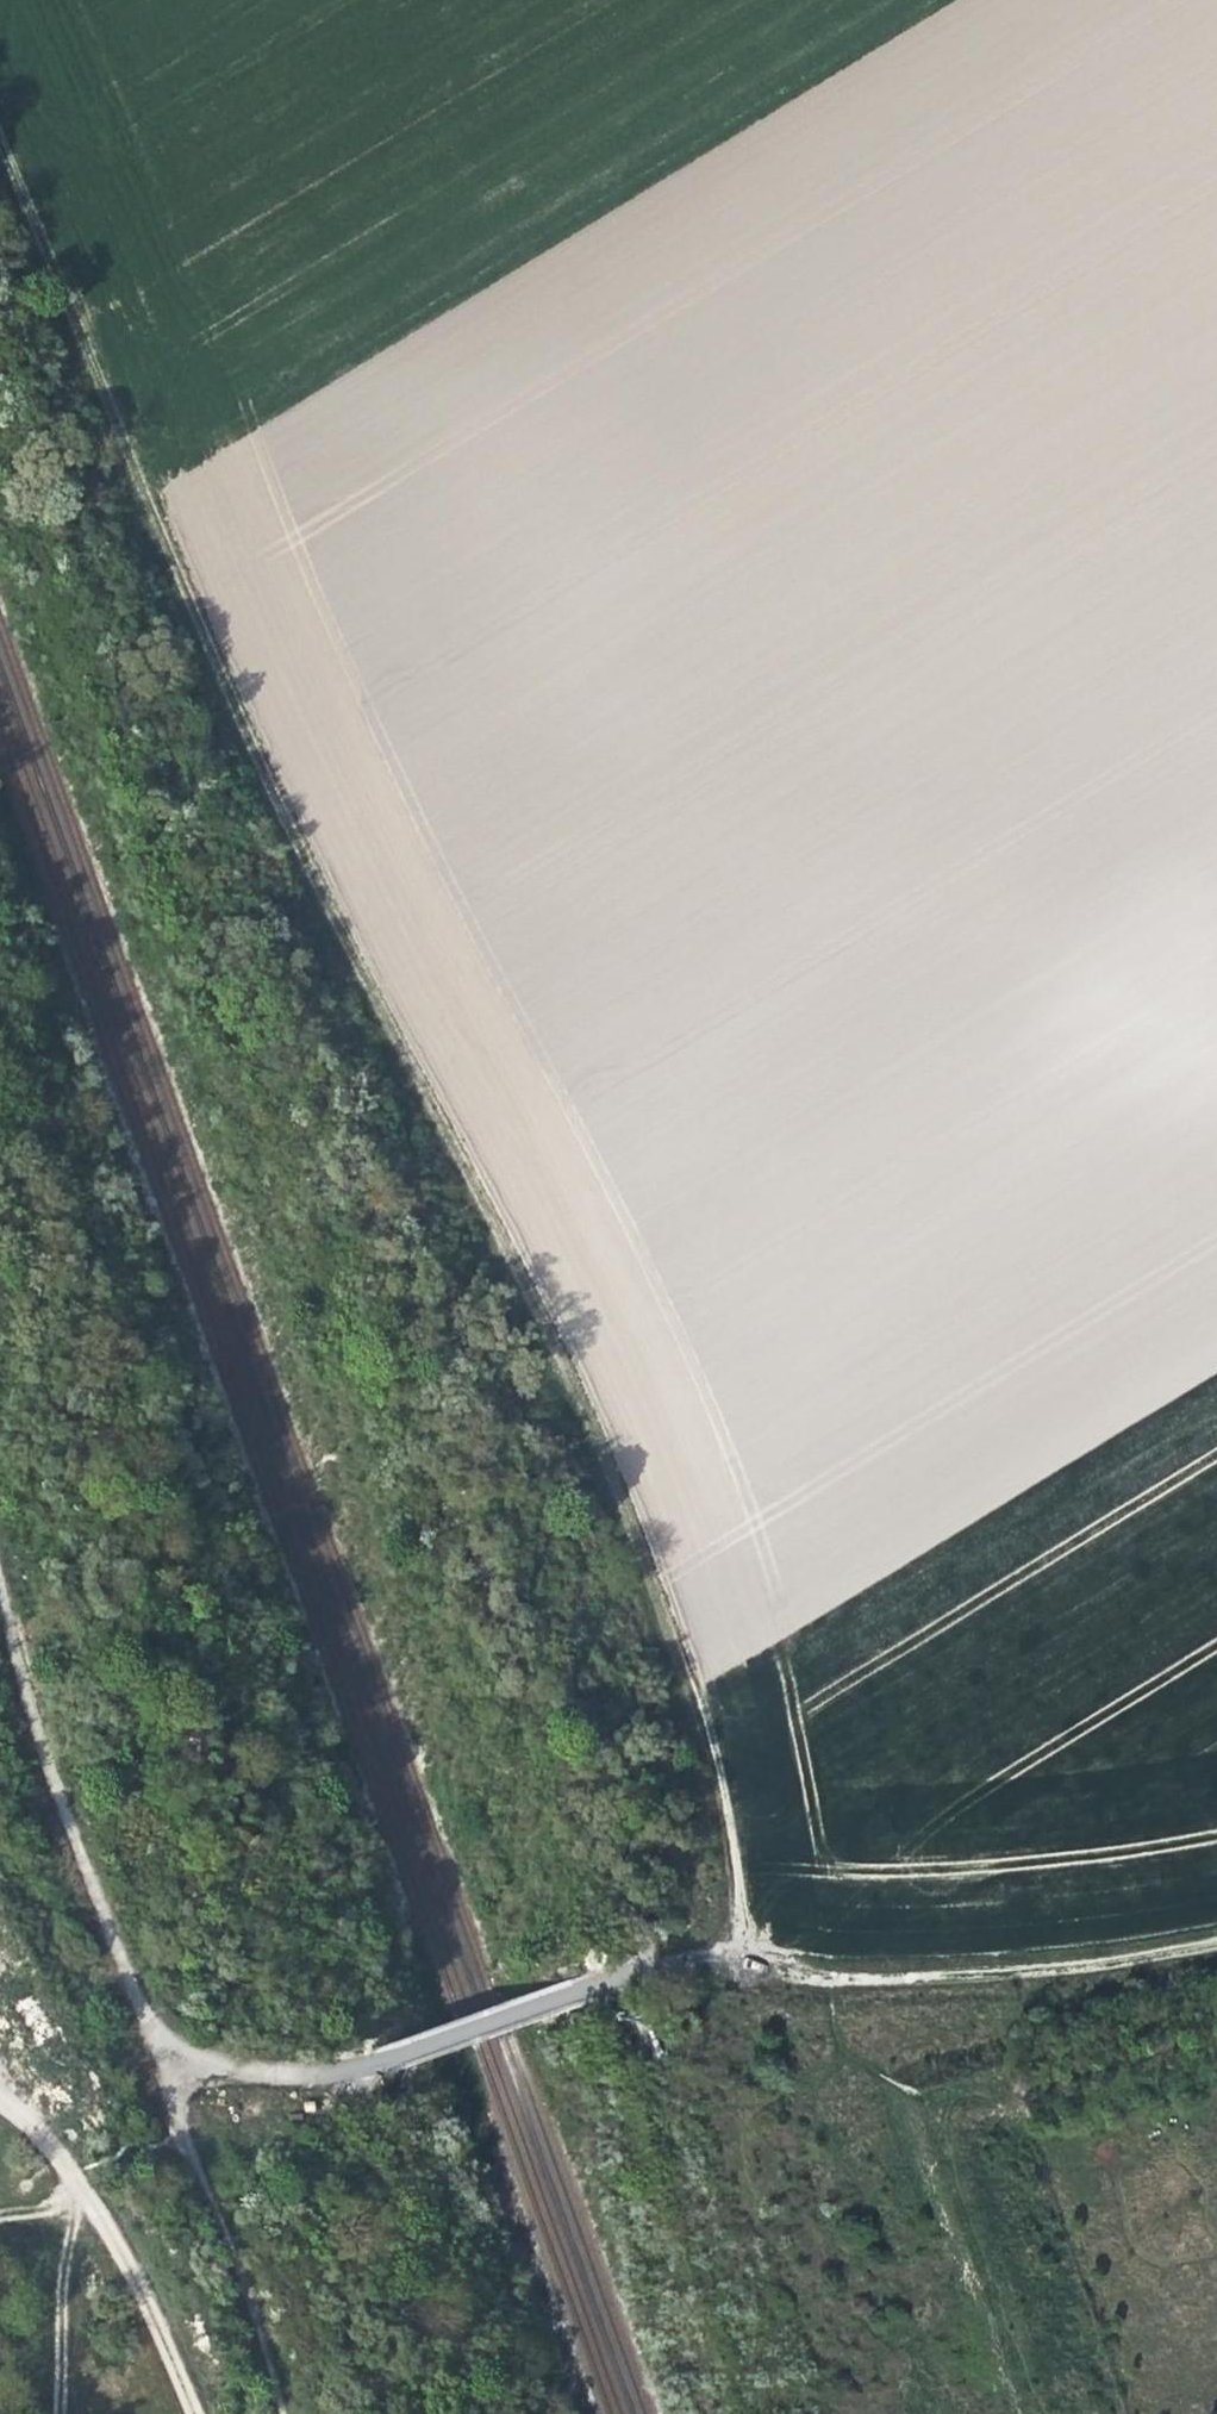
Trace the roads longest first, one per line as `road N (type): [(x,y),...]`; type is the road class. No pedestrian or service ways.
road 1 (track): [(0,110),(273,800),(437,1107),(626,1514),(695,1732),(726,1957)]
road 2 (track): [(726,1957),(736,1969),(765,1978),(837,1984),(1091,1966),(1216,1944)]
road 3 (track): [(953,2413),(798,1980)]
road 4 (track): [(284,2413),(159,2046)]
road 5 (track): [(726,1957),(534,2003)]
road 6 (unclassified): [(534,2003),(401,2055)]

